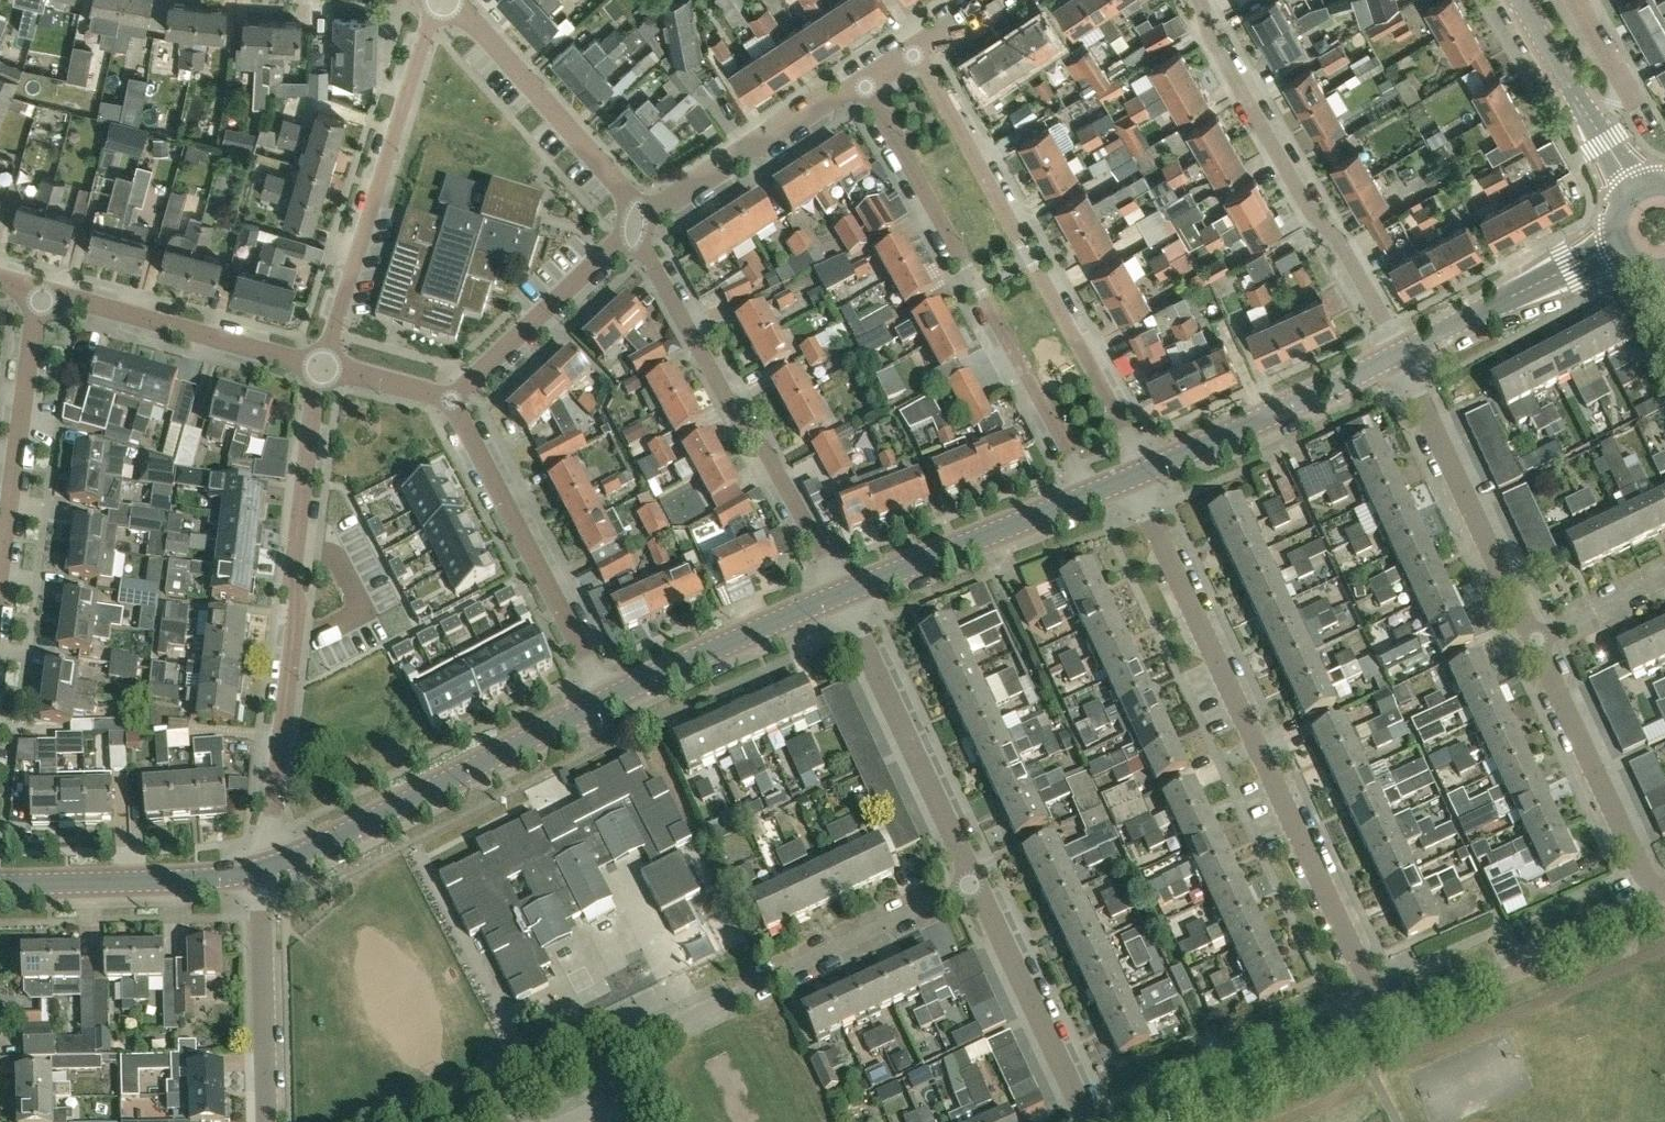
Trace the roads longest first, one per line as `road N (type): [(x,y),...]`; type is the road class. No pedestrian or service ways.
road 1 (residential): [(1172,1121),(1357,1039),(1376,1015),(1131,476)]
road 2 (residential): [(493,1121),(976,882)]
road 3 (residential): [(274,865),(318,370)]
road 4 (residential): [(1149,468),(919,53)]
road 5 (residential): [(1092,494),(866,88)]
road 6 (residential): [(841,595),(771,452),(745,425),(640,233)]
road 7 (residential): [(1399,353),(1347,249),(1315,213),(1215,41),(1204,0)]
road 8 (residential): [(318,370),(440,0)]
road 9 (secondary): [(274,865),(608,698)]
road 10 (residential): [(608,698),(458,397)]
road 11 (residential): [(1536,640),(1399,353)]
road 12 (residential): [(976,882),(841,595)]
road 13 (residential): [(0,598),(38,288)]
road 14 (residential): [(640,233),(608,166),(452,0)]
road 15 (residential): [(318,370),(38,288)]
road 16 (residential): [(1660,887),(1642,873),(1536,640)]
road 17 (secondary): [(0,887),(192,882),(274,865)]
road 18 (secondary): [(1149,468),(1399,353)]
road 19 (secondary): [(841,595),(1092,494)]
road 20 (residential): [(640,233),(866,88)]
road 21 (residential): [(1093,1121),(976,882)]
road 22 (residential): [(274,1121),(274,865)]
road 23 (secondary): [(608,698),(841,595)]
road 24 (residential): [(458,397),(640,233)]
road 25 (secondary): [(1399,353),(1617,244)]
road 26 (secondary): [(1598,129),(1520,0)]
road 27 (residential): [(1598,129),(1618,69),(1578,0)]
road 28 (residential): [(458,397),(318,370)]
road 29 (residential): [(1664,579),(1536,640)]

